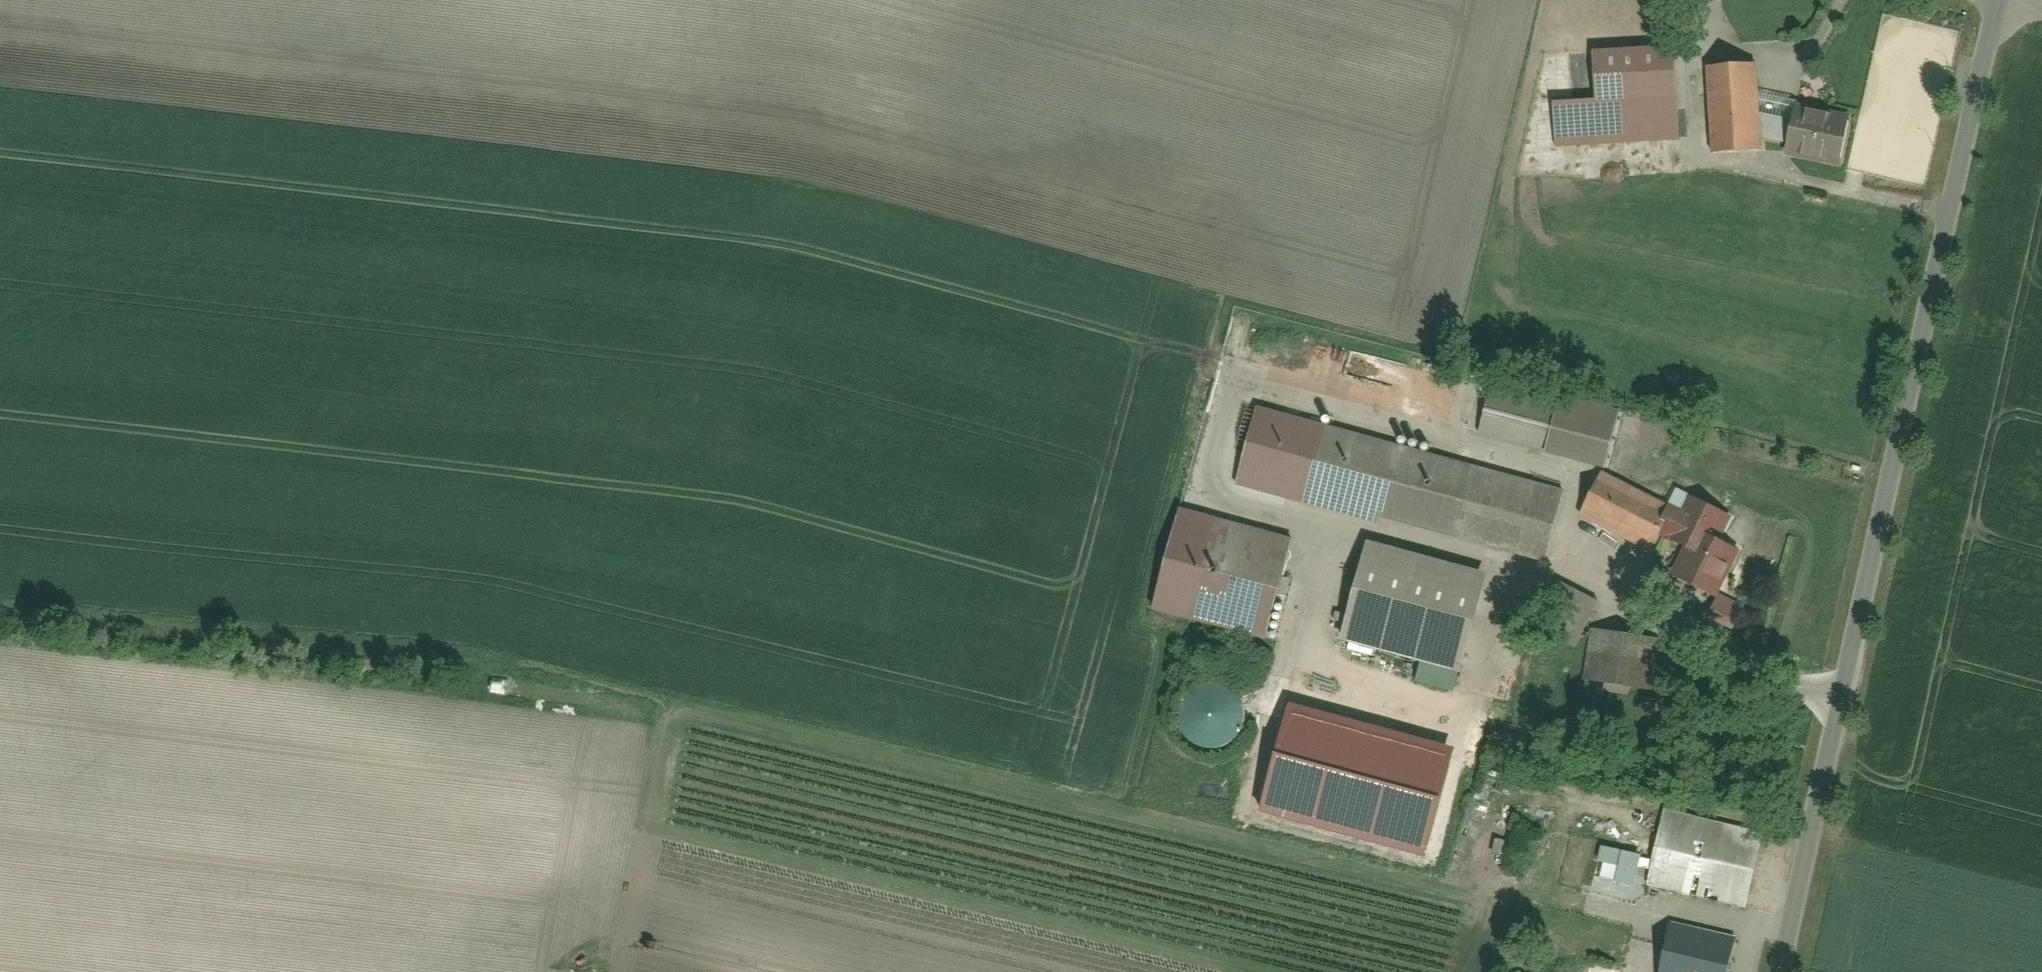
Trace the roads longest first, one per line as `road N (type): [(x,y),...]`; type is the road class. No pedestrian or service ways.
road 1 (residential): [(1786,971),(2001,2)]

